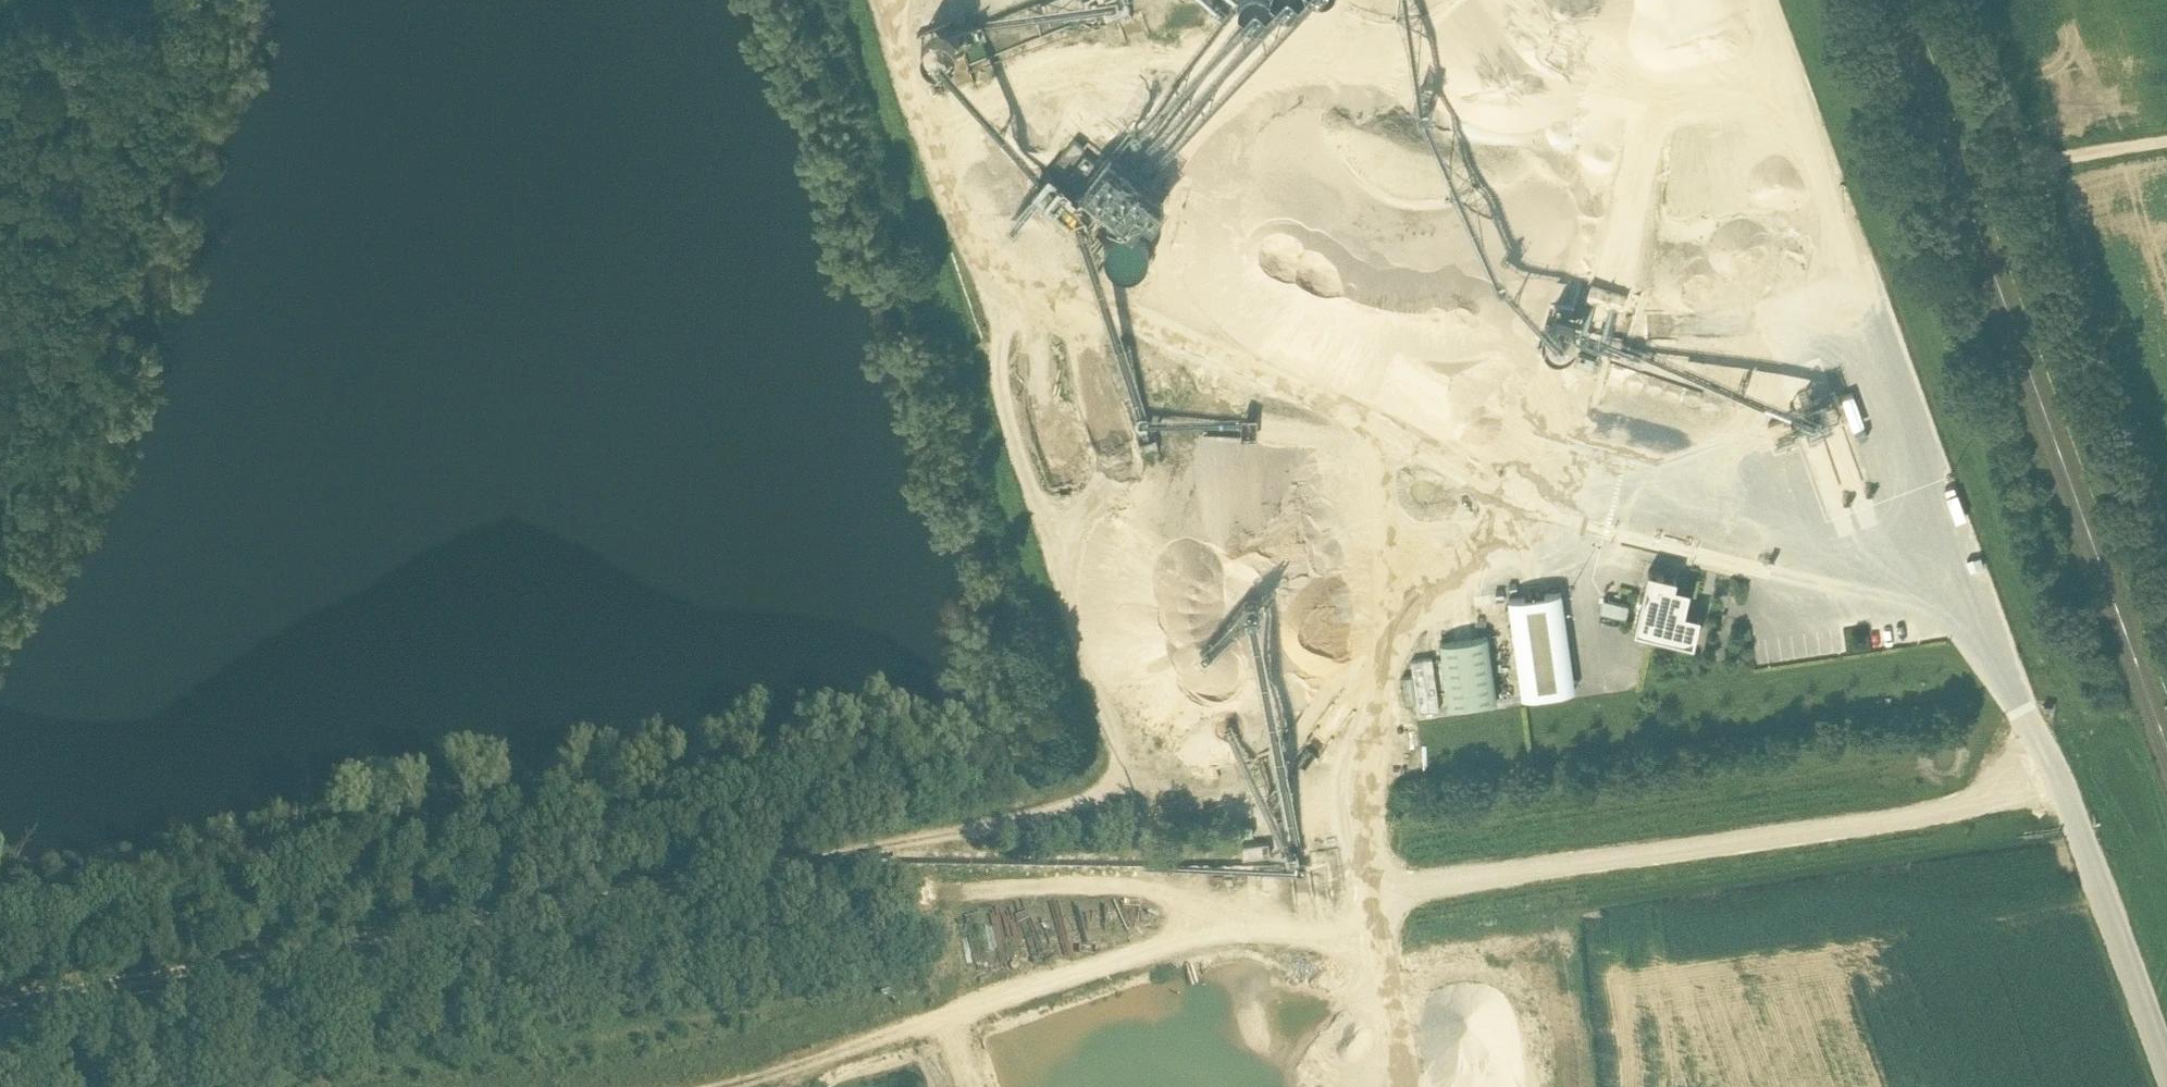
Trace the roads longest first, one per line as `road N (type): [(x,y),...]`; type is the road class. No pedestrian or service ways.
road 1 (track): [(1966,0),(2166,545)]
road 2 (unclassified): [(2166,1081),(2037,725)]
road 3 (track): [(2025,163),(2166,139)]

